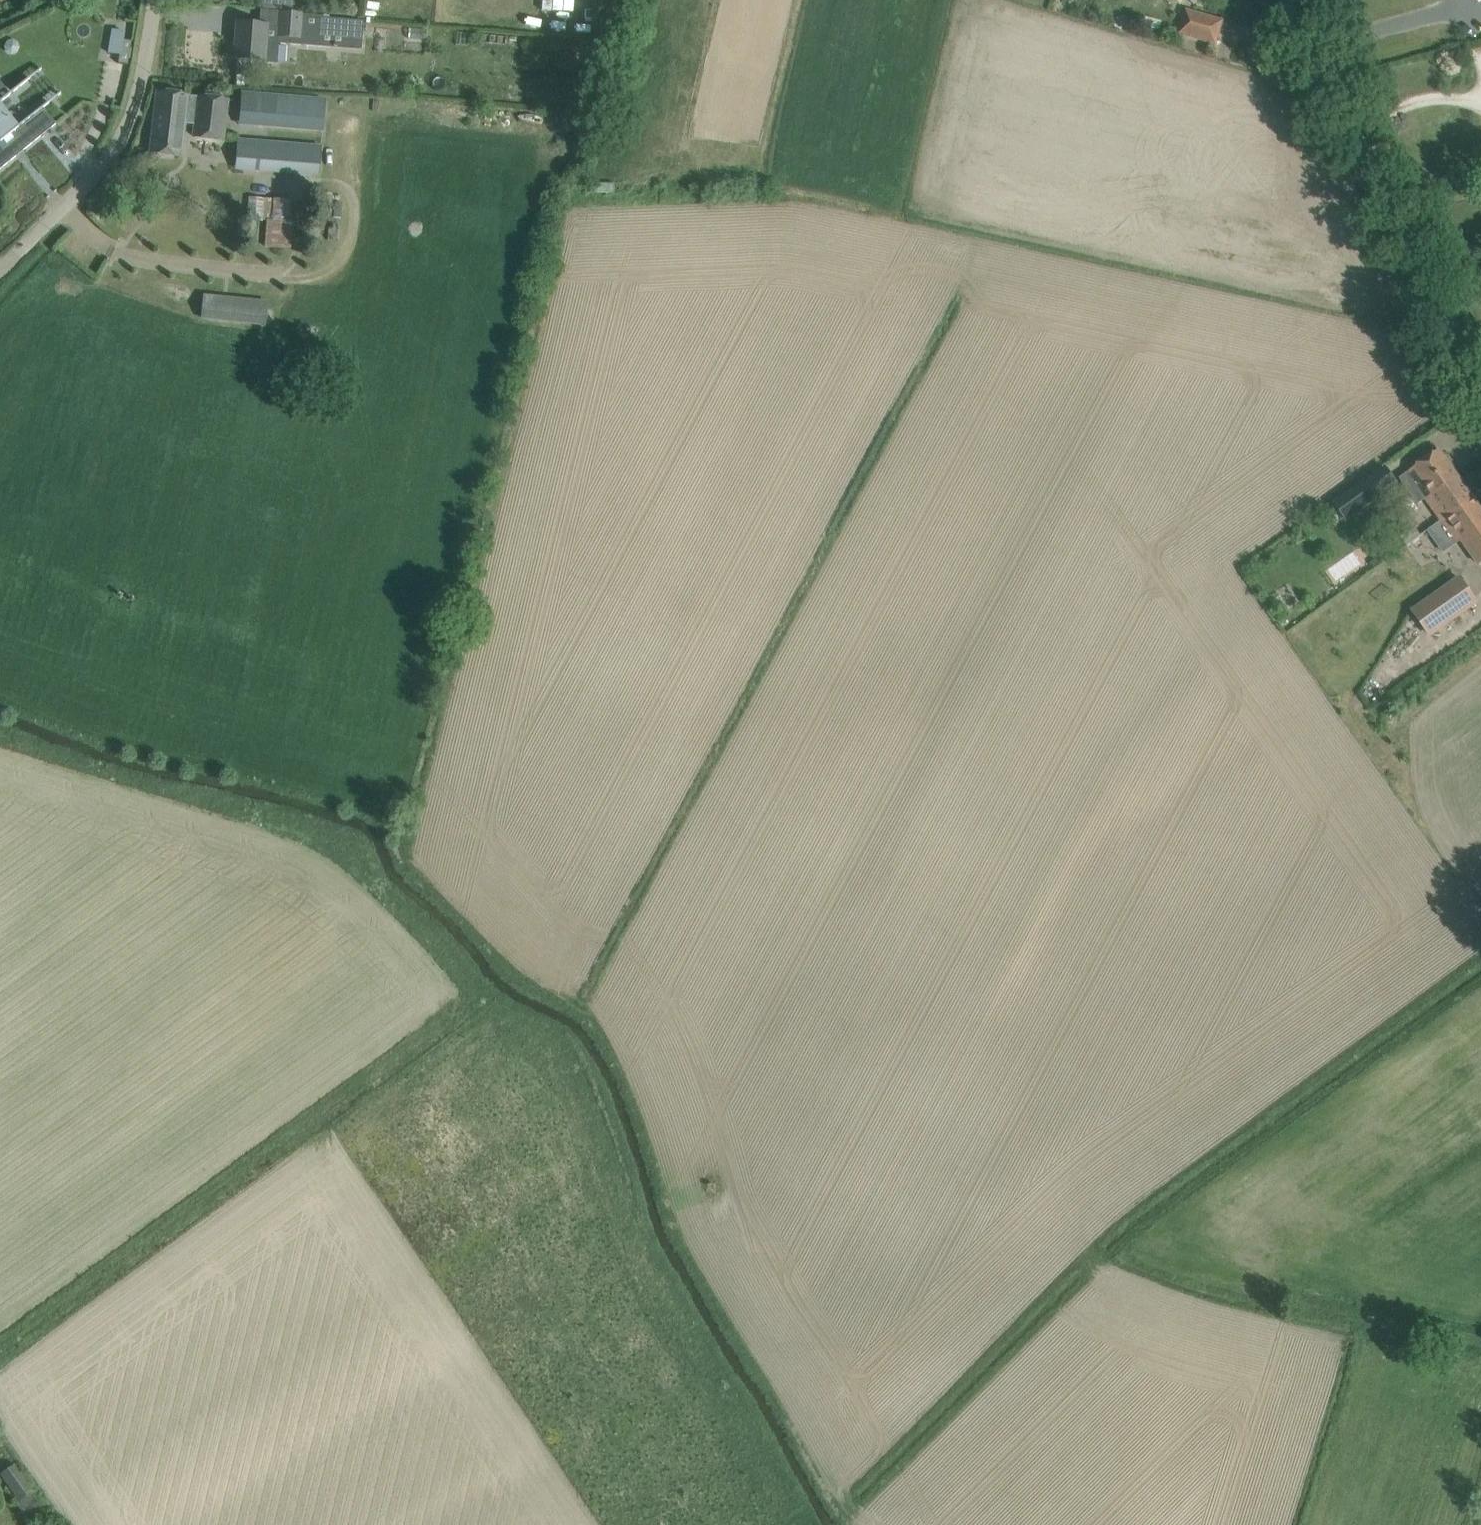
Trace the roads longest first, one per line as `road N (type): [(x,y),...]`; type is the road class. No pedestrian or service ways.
road 1 (tertiary): [(1480,364),(1305,0)]
road 2 (unclassified): [(0,272),(103,169),(135,124),(159,0)]

